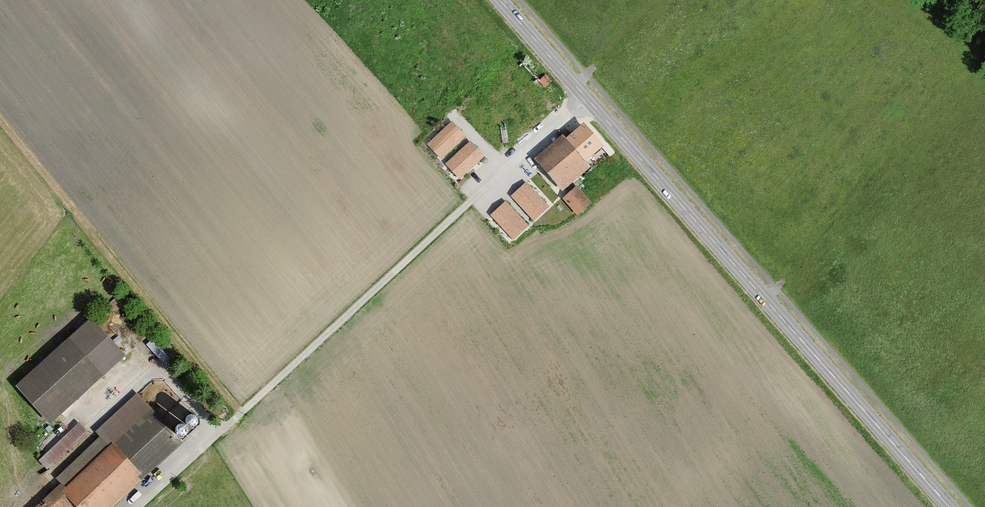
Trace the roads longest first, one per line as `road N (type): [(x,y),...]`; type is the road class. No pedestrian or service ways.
road 1 (secondary): [(499,0),(950,506)]

